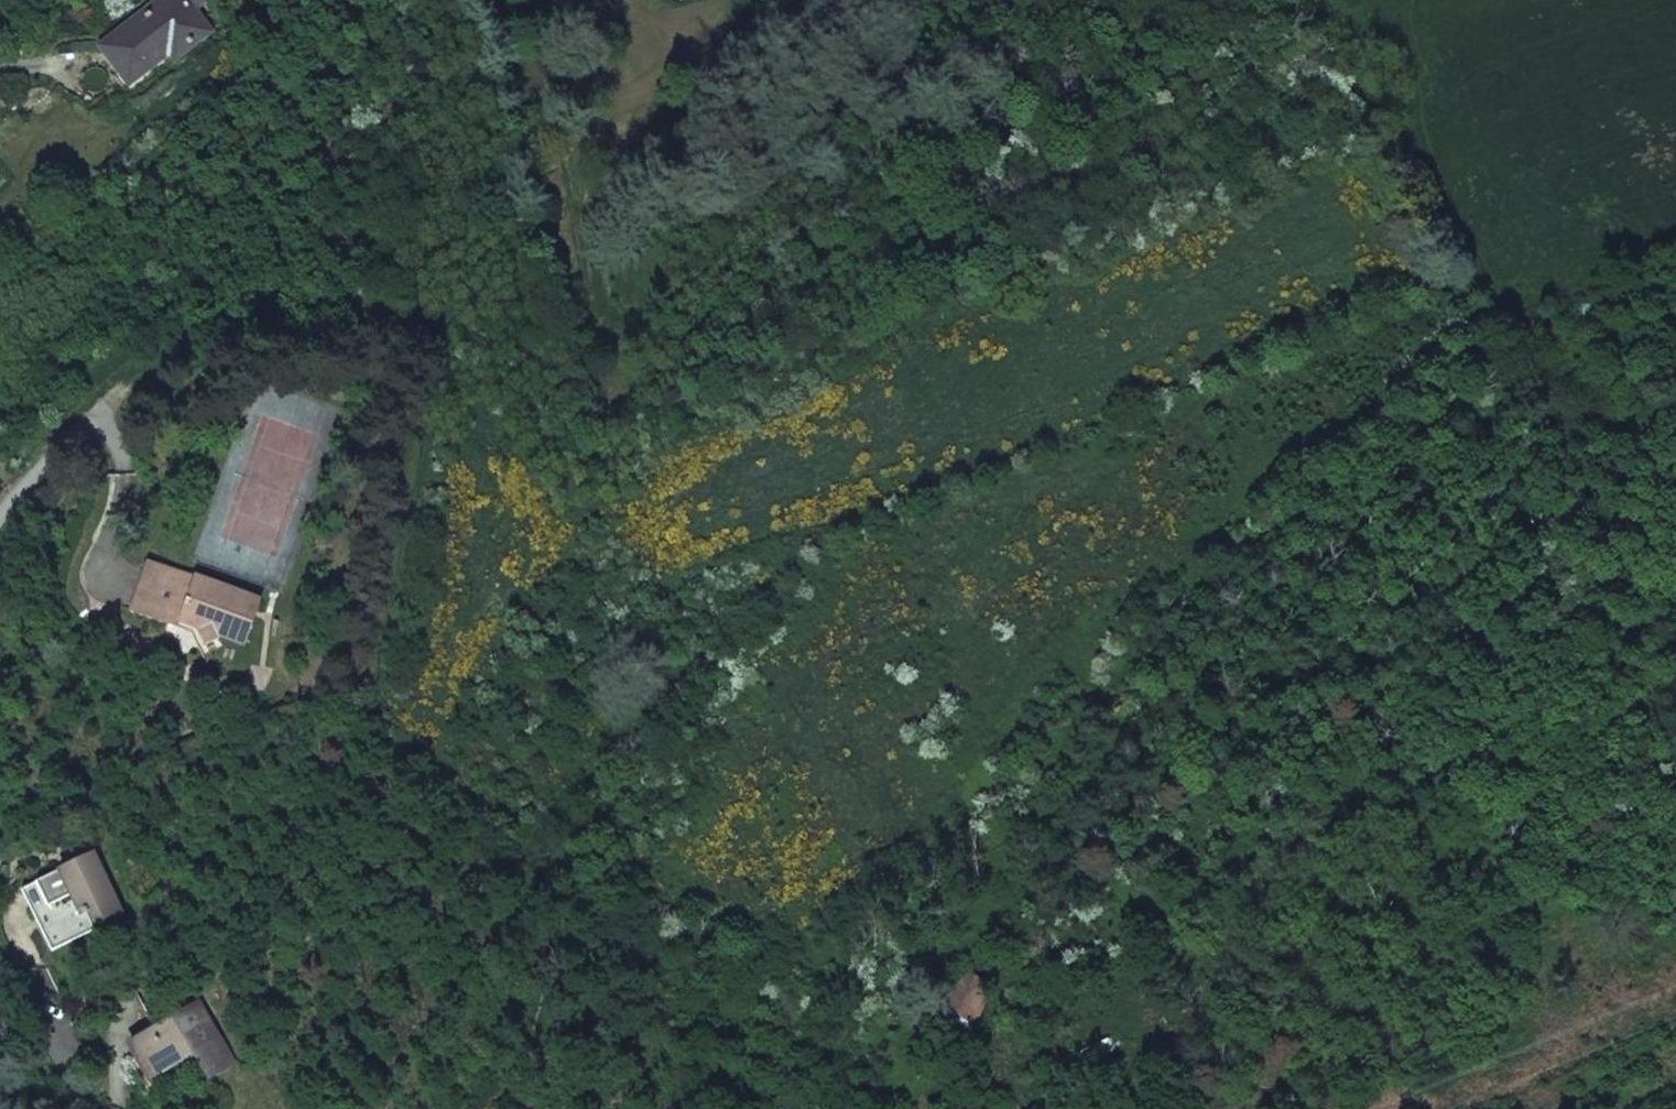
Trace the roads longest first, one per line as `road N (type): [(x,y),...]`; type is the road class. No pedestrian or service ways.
road 1 (track): [(1675,979),(1485,440),(1545,392),(1520,328),(1455,242),(1404,114),(1409,0)]
road 2 (track): [(1675,507),(1648,493),(1632,468),(1631,430),(1646,384),(1675,361)]
road 3 (residential): [(78,1108),(0,993)]

